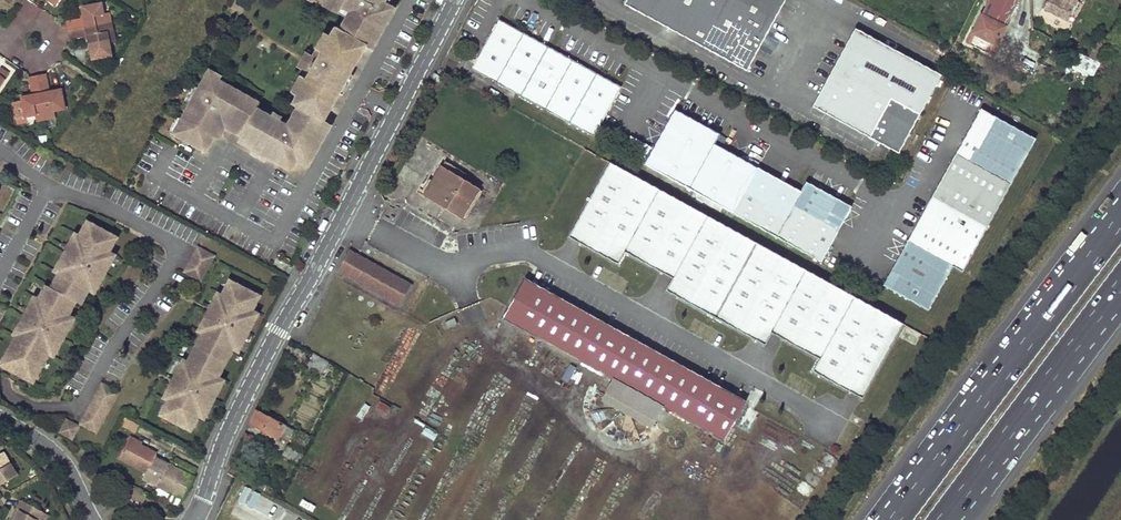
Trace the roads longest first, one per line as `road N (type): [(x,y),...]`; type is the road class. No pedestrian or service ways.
road 1 (unclassified): [(455,0),(277,332),(191,519)]
road 2 (motorway): [(1120,212),(888,519)]
road 3 (motorway): [(947,519),(1120,289)]
road 4 (residential): [(92,519),(61,460),(0,417)]

